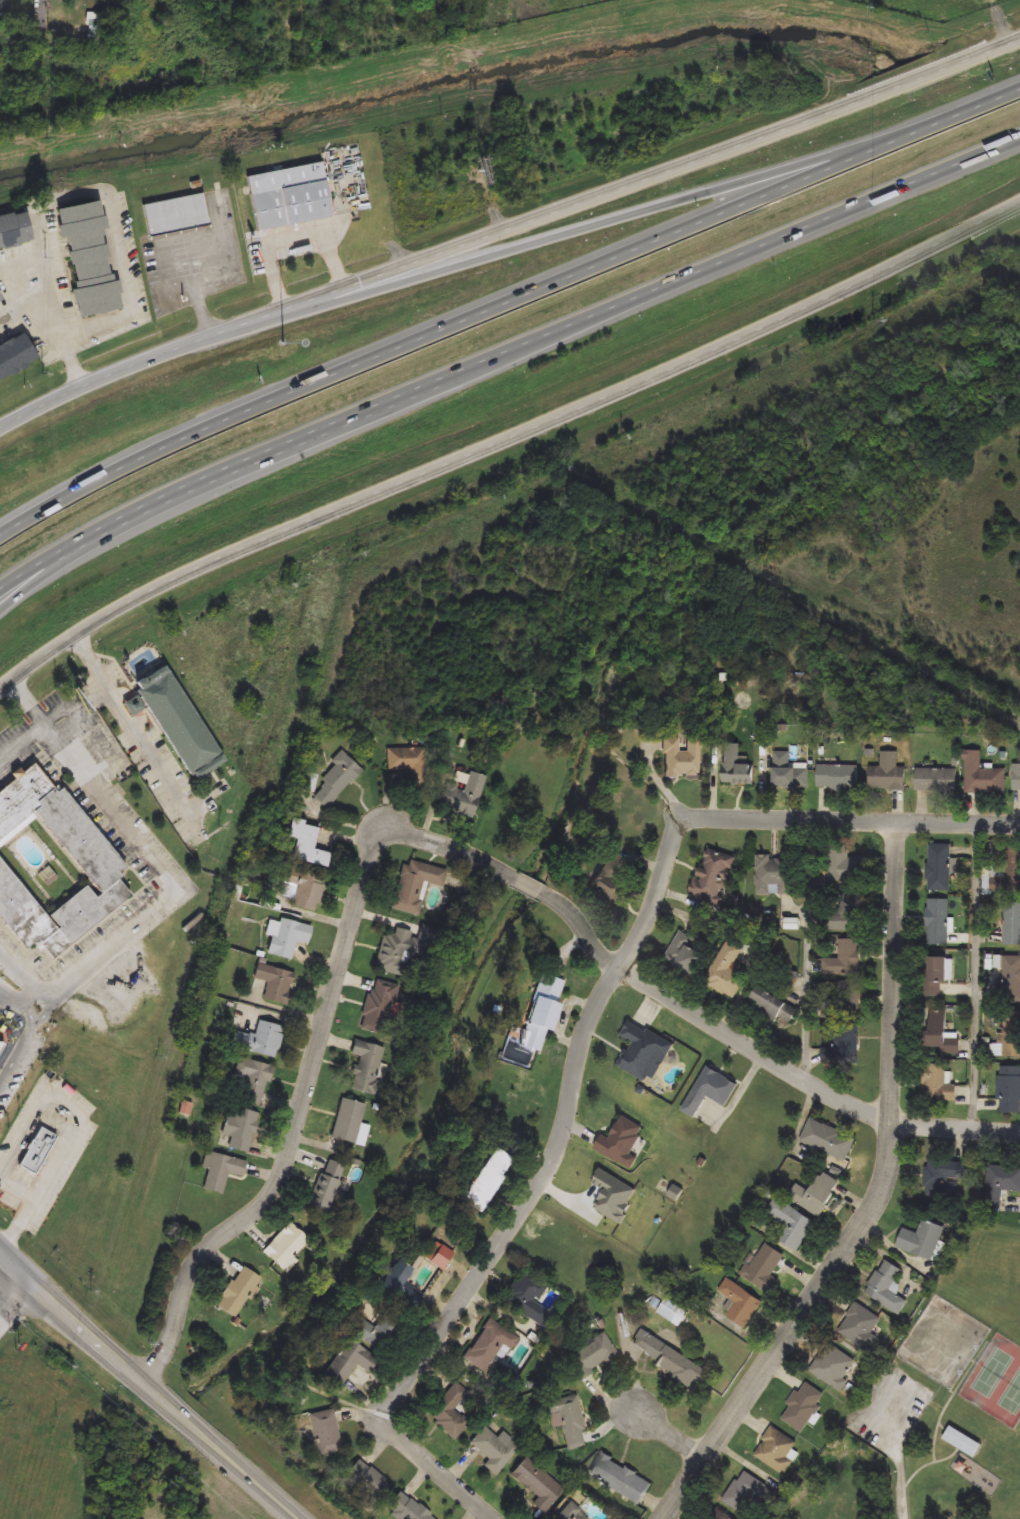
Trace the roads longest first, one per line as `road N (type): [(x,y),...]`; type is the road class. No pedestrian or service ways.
road 1 (residential): [(145,1385),(202,1247),(264,1198),(285,1165),(377,842),(392,825),(431,828),(513,868),(556,894),(609,955),(638,975),(895,1124),(1019,1132)]
road 2 (residential): [(1019,823),(711,815),(679,837),(653,908),(597,1002),(559,1150),(392,1407),(400,1432),(498,1518)]
road 3 (secondary): [(0,688),(86,629),(206,566),(597,401),(1019,202)]
road 4 (motorway): [(0,595),(212,474),(1019,140)]
road 5 (motorway): [(1019,90),(230,417),(0,534)]
road 6 (secondary): [(1019,37),(214,335)]
road 7 (motorway): [(959,116),(214,335)]
road 8 (residential): [(663,1518),(889,1181),(897,820)]
road 9 (primary): [(0,1258),(300,1518)]
road 10 (secondary): [(214,335),(0,423)]
road 11 (motorway): [(0,609),(111,525)]

